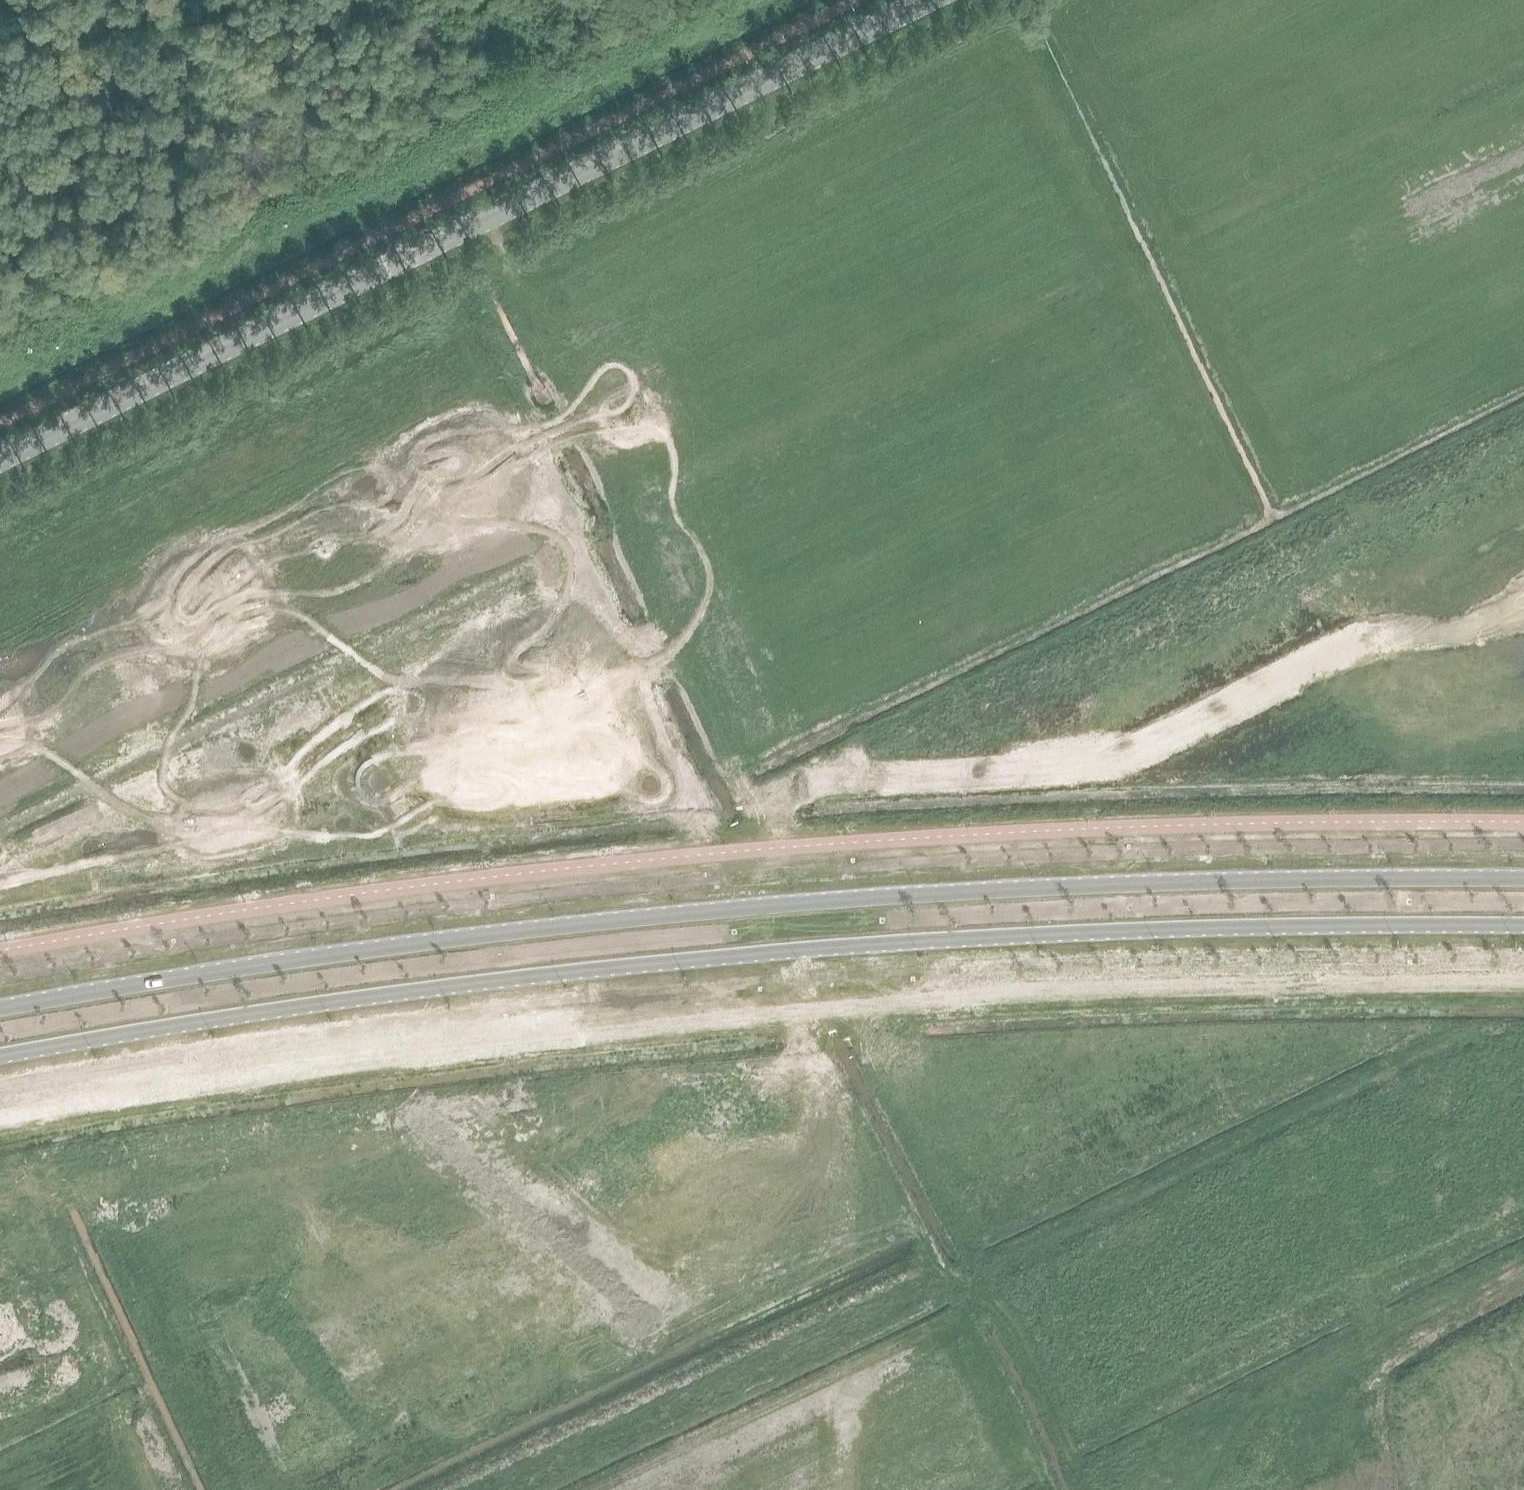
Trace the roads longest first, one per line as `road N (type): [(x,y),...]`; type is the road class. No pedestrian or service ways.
road 1 (secondary): [(0,1061),(430,991),(740,960),(1221,933),(1523,932)]
road 2 (secondary): [(1523,885),(1135,887),(800,906),(472,940),(0,1013)]
road 3 (tertiary): [(0,459),(928,0)]

